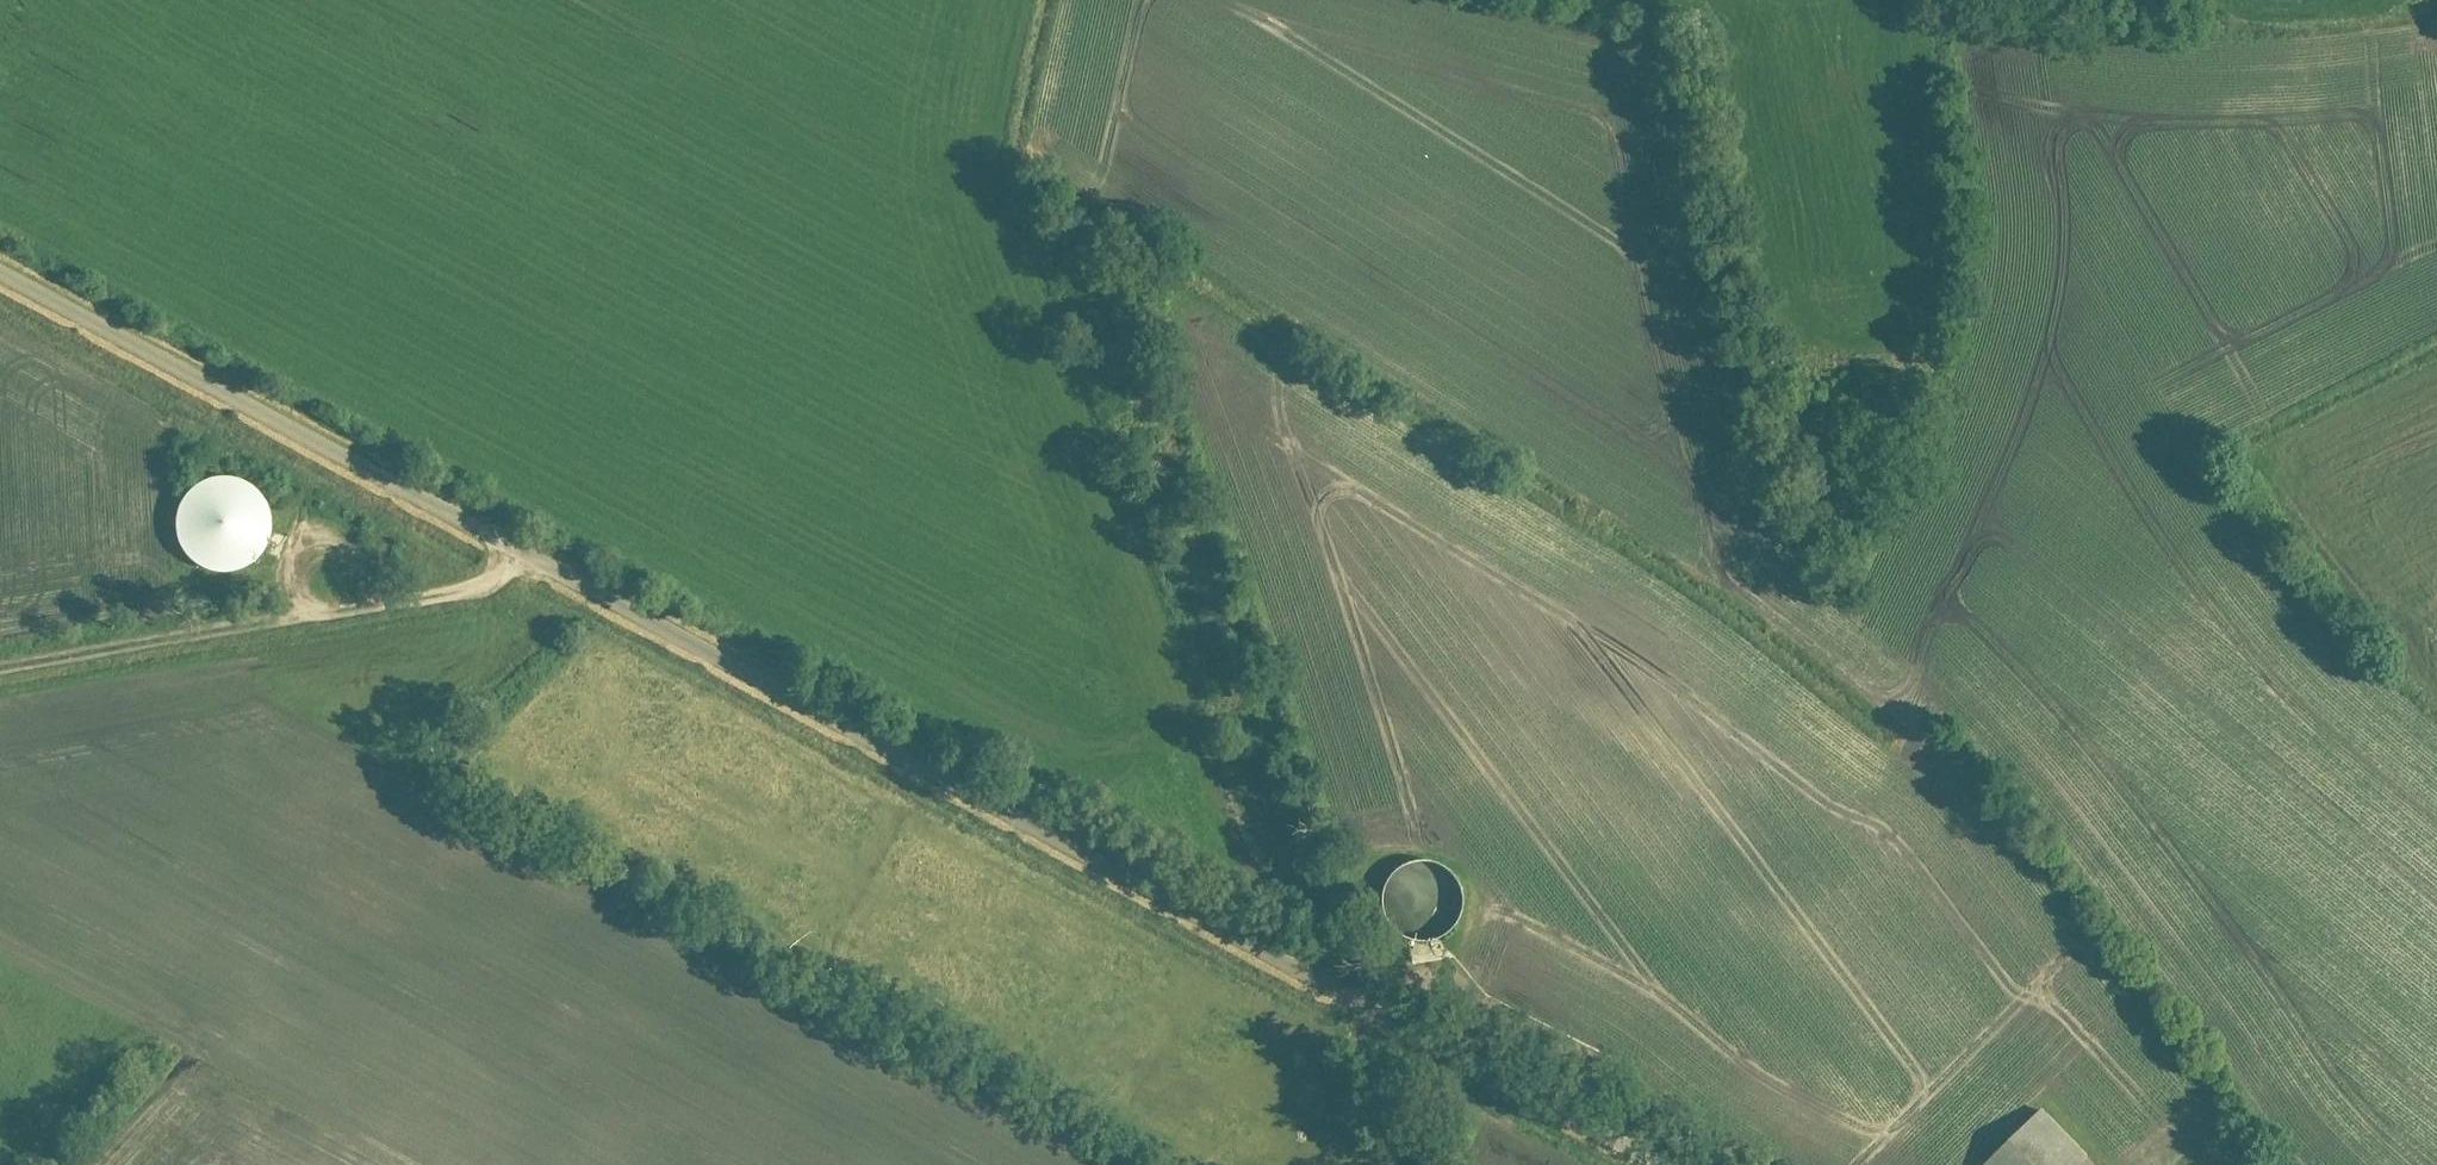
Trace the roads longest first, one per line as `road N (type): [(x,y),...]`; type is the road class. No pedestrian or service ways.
road 1 (residential): [(1685,1164),(0,253)]

